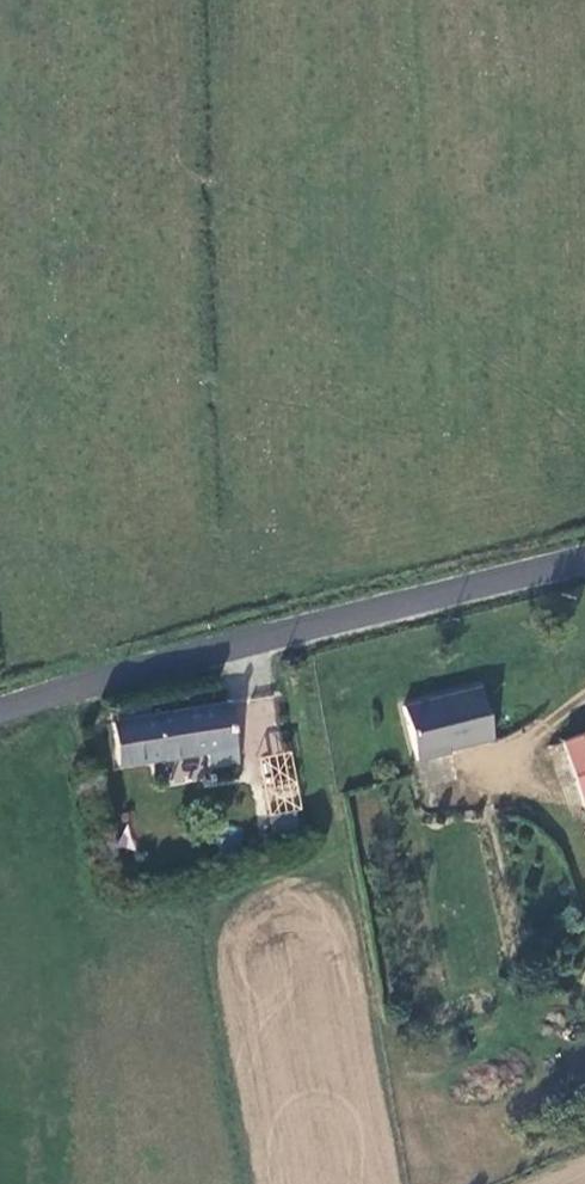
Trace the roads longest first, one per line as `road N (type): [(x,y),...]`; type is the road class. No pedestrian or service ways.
road 1 (unclassified): [(0,707),(584,557)]

